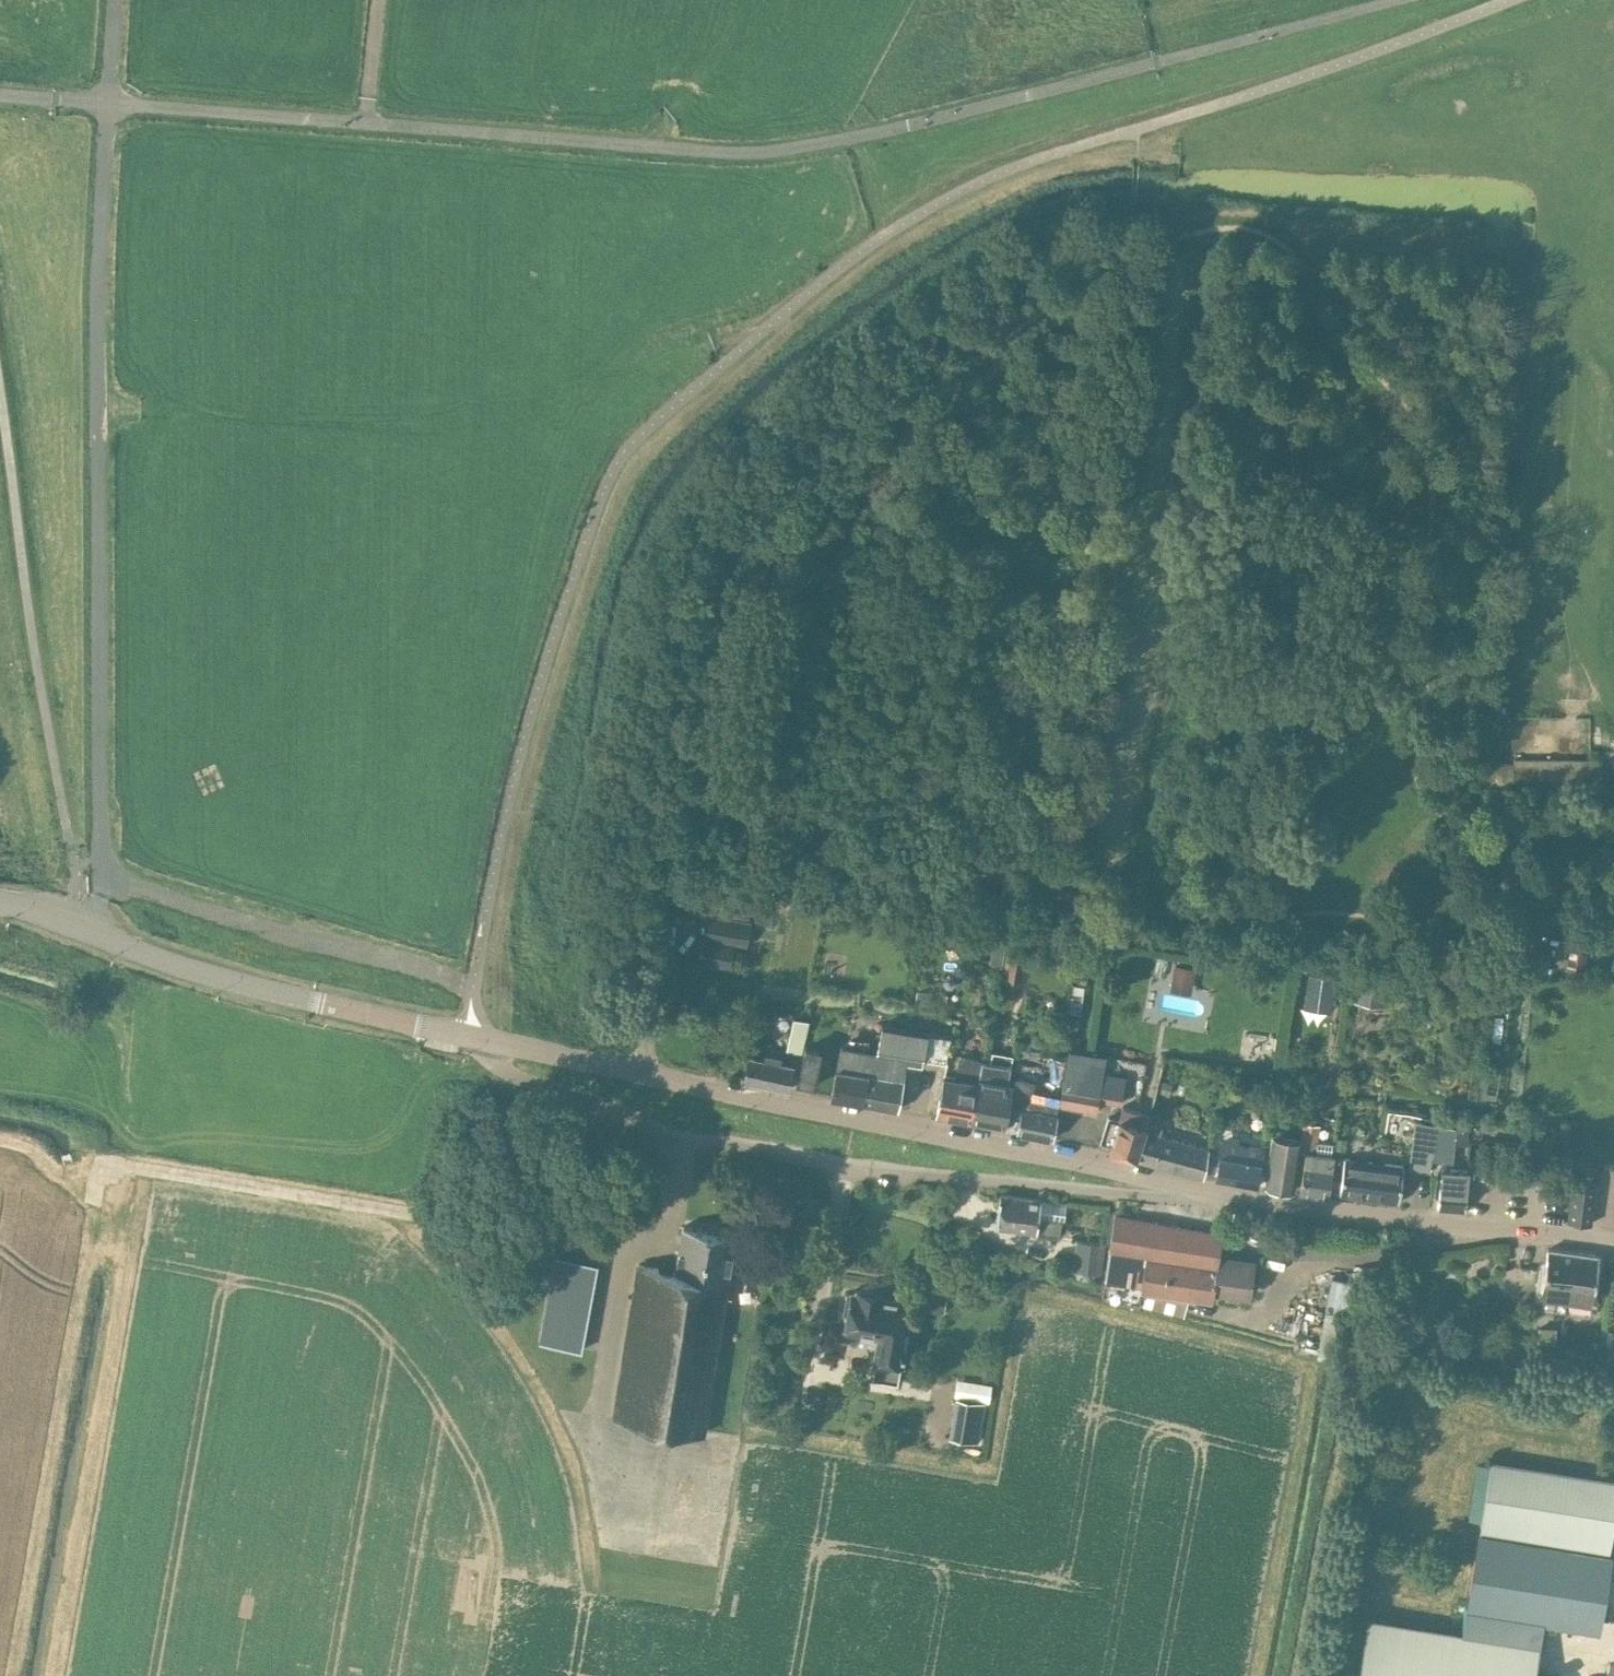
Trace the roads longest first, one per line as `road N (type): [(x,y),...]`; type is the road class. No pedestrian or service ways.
road 1 (track): [(12,1675),(103,1160),(626,1249)]
road 2 (residential): [(1229,1194),(931,1175),(685,1136),(512,1074),(464,1035)]
road 3 (track): [(98,405),(483,428),(762,330)]
road 4 (residential): [(1229,1194),(638,1073)]
road 5 (unclassified): [(464,1035),(207,974),(0,901)]
road 6 (residential): [(1613,1241),(1229,1194)]
road 7 (unclassified): [(638,1073),(464,1035)]

